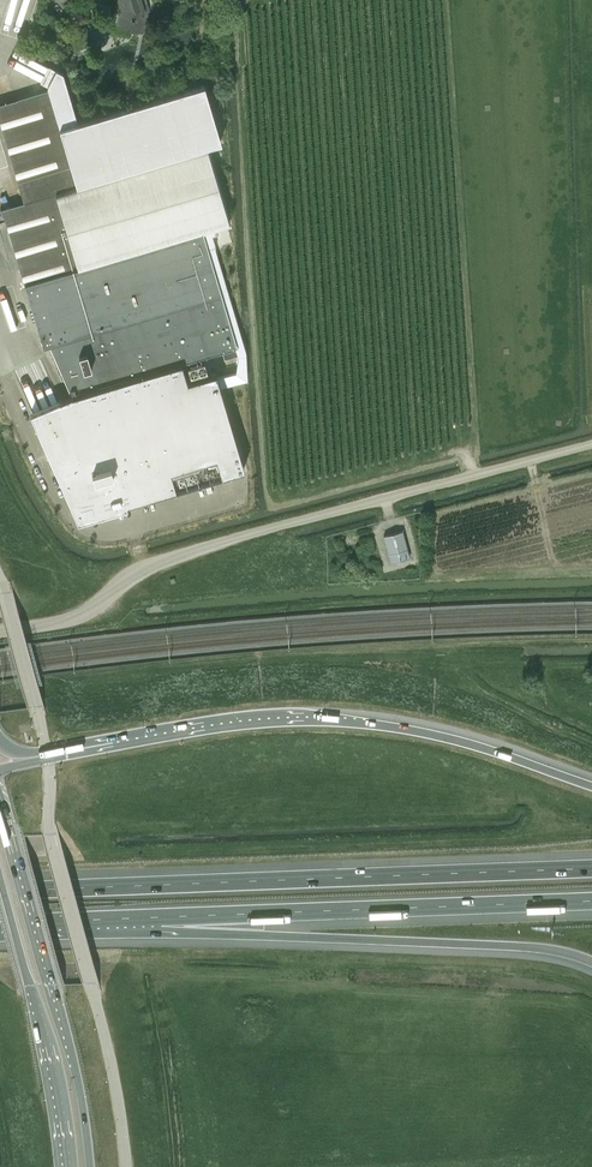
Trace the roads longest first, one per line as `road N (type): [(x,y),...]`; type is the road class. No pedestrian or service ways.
road 1 (unclassified): [(0,631),(71,619),(170,557),(591,444)]
road 2 (motorway): [(591,869),(0,890)]
road 3 (motorway): [(591,788),(464,742),(307,721),(218,727),(48,759)]
road 4 (motorway): [(159,917),(265,936),(552,950),(591,961)]
road 5 (motorway): [(159,917),(591,901)]
road 6 (unclassified): [(48,759),(49,833),(108,1044),(126,1166)]
road 7 (primary): [(89,1166),(74,1065),(0,796)]
road 8 (primary): [(0,875),(47,1047),(66,1166)]
road 9 (unclassified): [(4,591),(48,759)]
road 10 (motorway): [(0,923),(159,917)]

